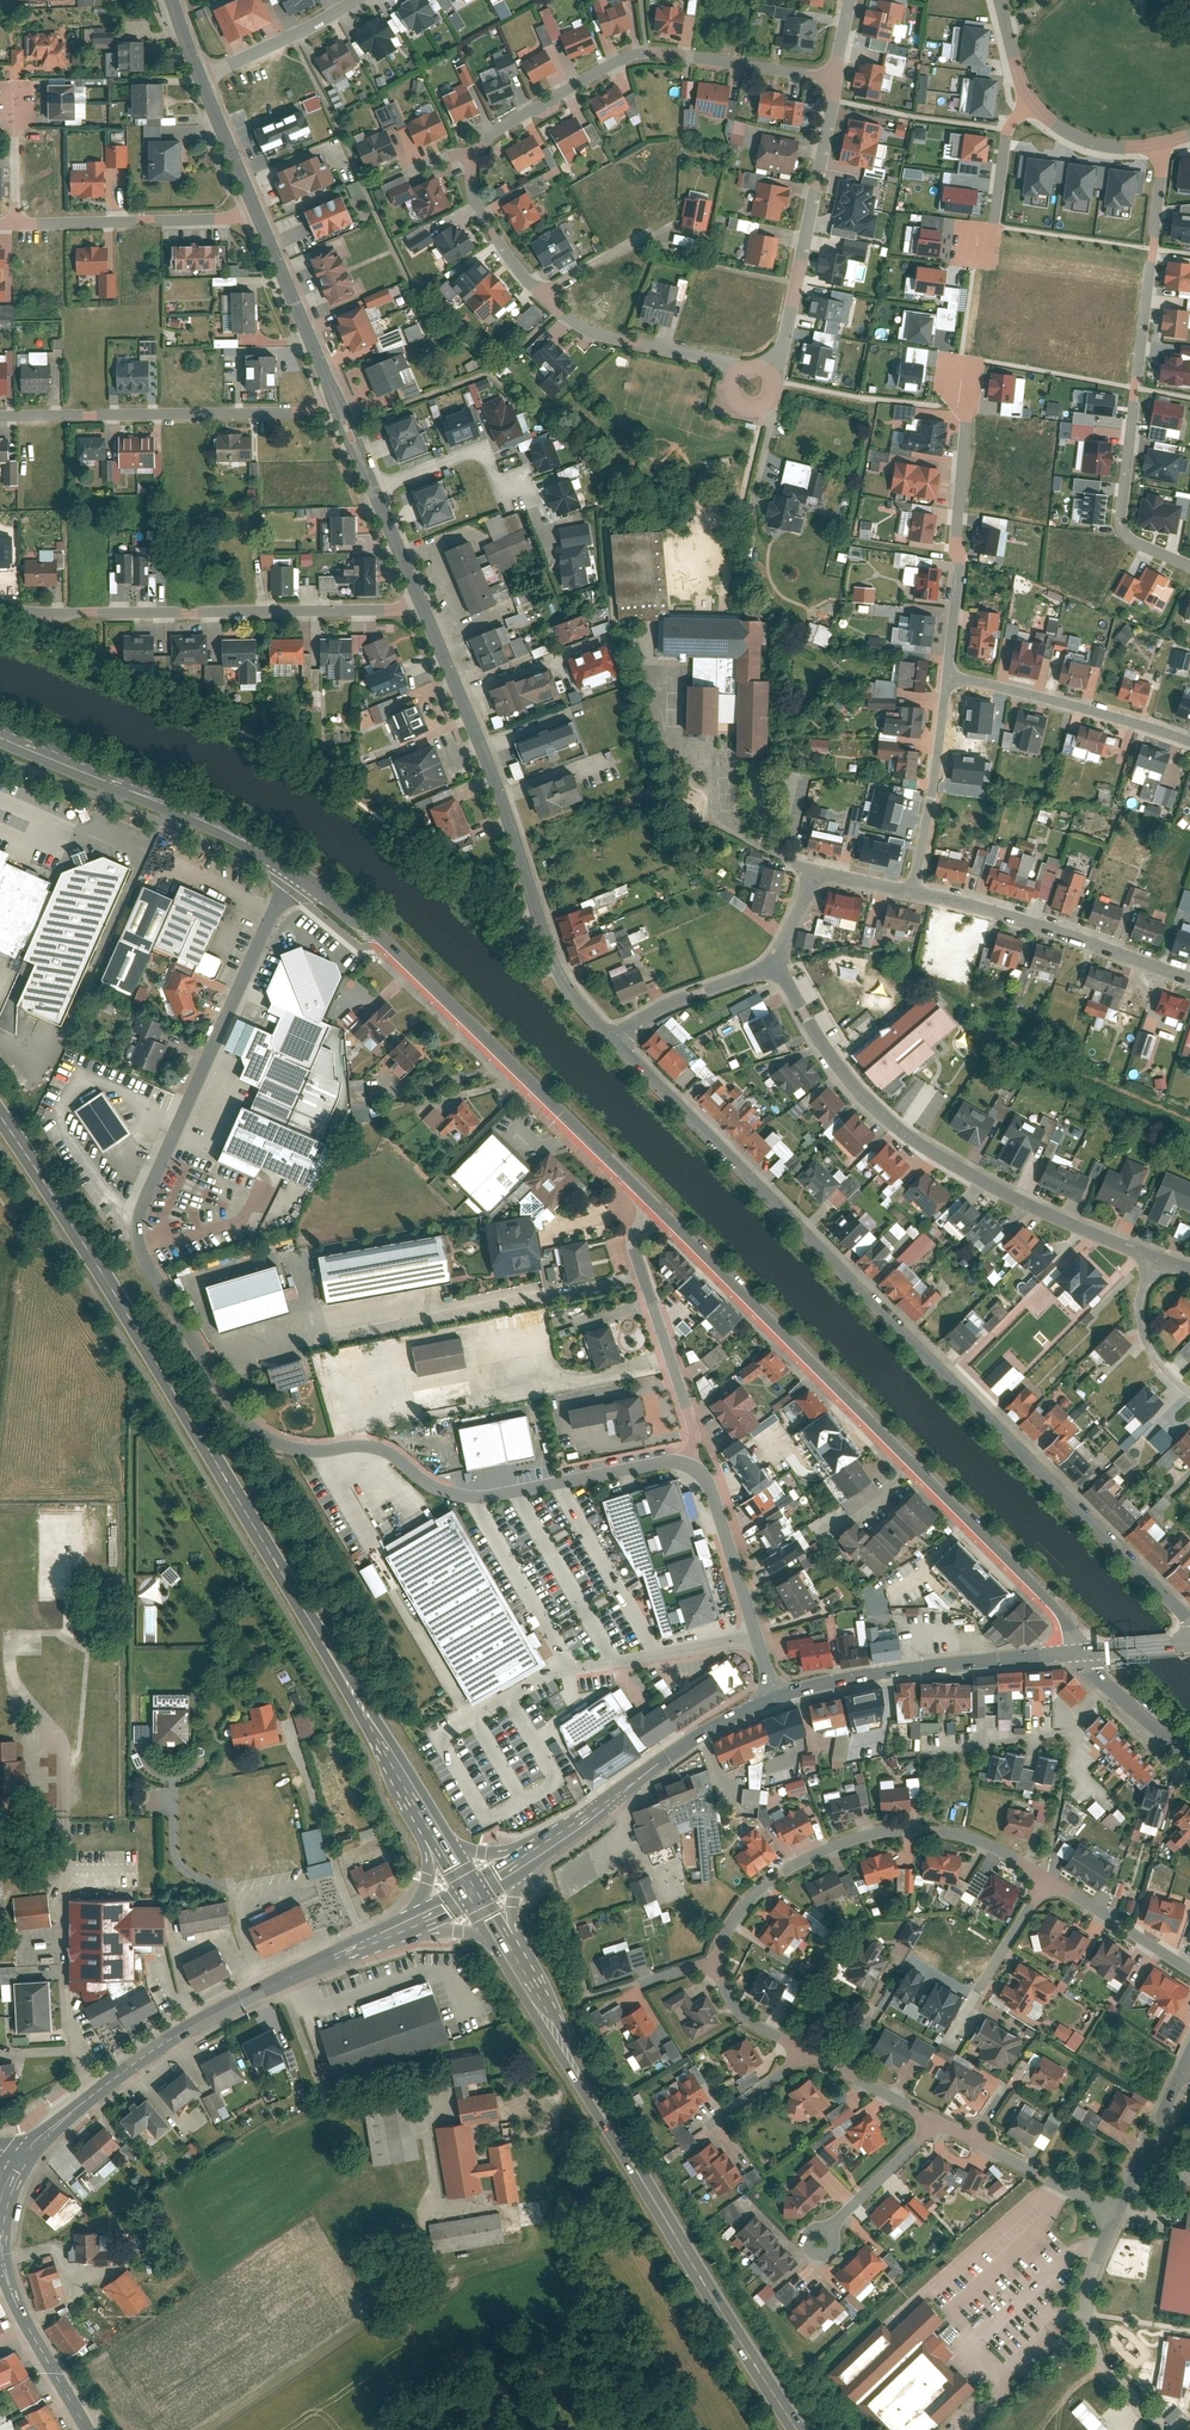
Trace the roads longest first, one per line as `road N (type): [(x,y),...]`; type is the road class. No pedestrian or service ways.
road 1 (residential): [(285,866),(129,1207),(129,1236),(141,1268),(206,1373),(257,1435),(313,1452),(382,1449),(428,1485),(469,1499),(690,1462)]
road 2 (secondary): [(1189,1622),(615,1039)]
road 3 (primary): [(0,1124),(77,1237),(426,1814)]
road 4 (residential): [(836,82),(640,54),(615,61),(467,151),(492,232),(512,268),(556,310),(613,339),(756,369)]
road 5 (residential): [(1071,1653),(1048,1607),(657,1212)]
road 6 (primary): [(513,1954),(662,2223),(796,2429)]
road 7 (residential): [(285,866),(348,914),(657,1212)]
road 8 (residential): [(1162,1260),(971,1176),(912,1136),(819,1042),(776,962)]
road 9 (secondary): [(615,1039),(555,971),(499,795),(416,605)]
road 10 (residential): [(1163,144),(1121,507),(1124,531),(1141,546),(1189,565)]
road 11 (secondary): [(390,1934),(239,1999),(181,2035),(60,2123),(24,2160)]
road 12 (residential): [(0,610),(416,605)]
road 13 (residential): [(1042,1878),(966,1832),(881,1828),(773,1874),(733,1914),(716,1957)]
road 14 (residential): [(330,397),(281,412),(0,413)]
road 15 (residential): [(0,728),(225,828),(285,866)]
road 16 (residential): [(836,82),(784,351),(767,374)]
road 17 (secondary): [(1071,1653),(874,1675),(777,1697)]
road 18 (secondary): [(24,2160),(5,2208),(4,2259),(16,2301),(88,2429)]
road 19 (residential): [(915,893),(1189,977)]
road 20 (track): [(431,2280),(204,2429)]
road 21 (residential): [(657,1212),(636,1250),(694,1427),(690,1462)]
road 22 (residential): [(968,424),(952,679)]
road 23 (residential): [(994,0),(1021,85),(1043,119),(1116,147),(1163,144)]
road 24 (residential): [(690,1462),(714,1492),(777,1697)]
road 25 (secondary): [(777,1697),(708,1728),(566,1834)]
road 26 (residential): [(1114,2213),(1091,2271),(1088,2326),(1118,2386),(1161,2429)]
road 27 (residential): [(1189,738),(1087,702),(952,679)]
road 28 (residential): [(259,216),(15,225)]
road 29 (residential): [(952,679),(915,893)]
road 30 (residential): [(776,962),(818,872),(915,893)]
road 31 (secondary): [(330,397),(259,216)]
road 32 (residential): [(519,493),(503,498),(487,449),(370,492)]
road 33 (residential): [(615,1039),(660,1008),(776,962)]
road 34 (residential): [(203,82),(358,0)]
road 35 (residential): [(1189,1971),(1042,1878)]
road 36 (residential): [(1042,1878),(957,2028)]
road 37 (residential): [(962,2134),(1114,2213)]
road 38 (residential): [(935,2123),(817,2241)]
road 39 (residential): [(1182,2071),(1114,2213)]
road 40 (residential): [(1071,1653),(1189,1757)]
road 41 (residential): [(1162,1260),(1146,1290),(1145,1336),(1189,1388)]
road 42 (secondary): [(259,216),(203,82)]
road 43 (residential): [(716,1957),(719,1988),(745,2021),(807,2051)]
road 44 (primary): [(566,1834),(506,1856),(441,1836)]
road 45 (residential): [(15,225),(13,99)]
road 46 (secondary): [(416,605),(370,492)]
road 47 (primary): [(426,1814),(432,1877),(405,1926)]

